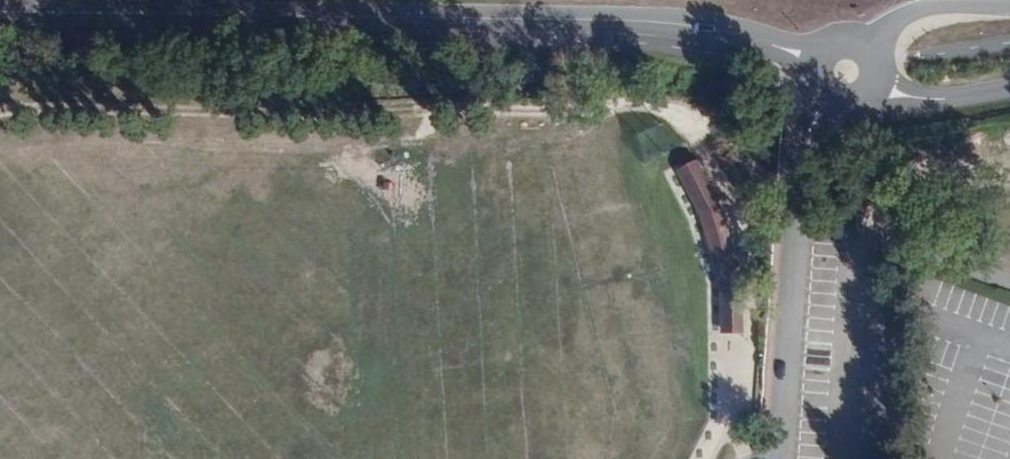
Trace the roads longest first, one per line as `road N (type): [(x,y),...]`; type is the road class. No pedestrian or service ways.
road 1 (residential): [(0,11),(659,18),(723,28),(846,66)]
road 2 (track): [(0,111),(271,123),(631,109),(680,117),(733,151),(808,218)]
road 3 (residential): [(792,458),(808,218),(846,66)]
road 4 (primary): [(846,66),(882,22),(913,9),(1009,4)]

